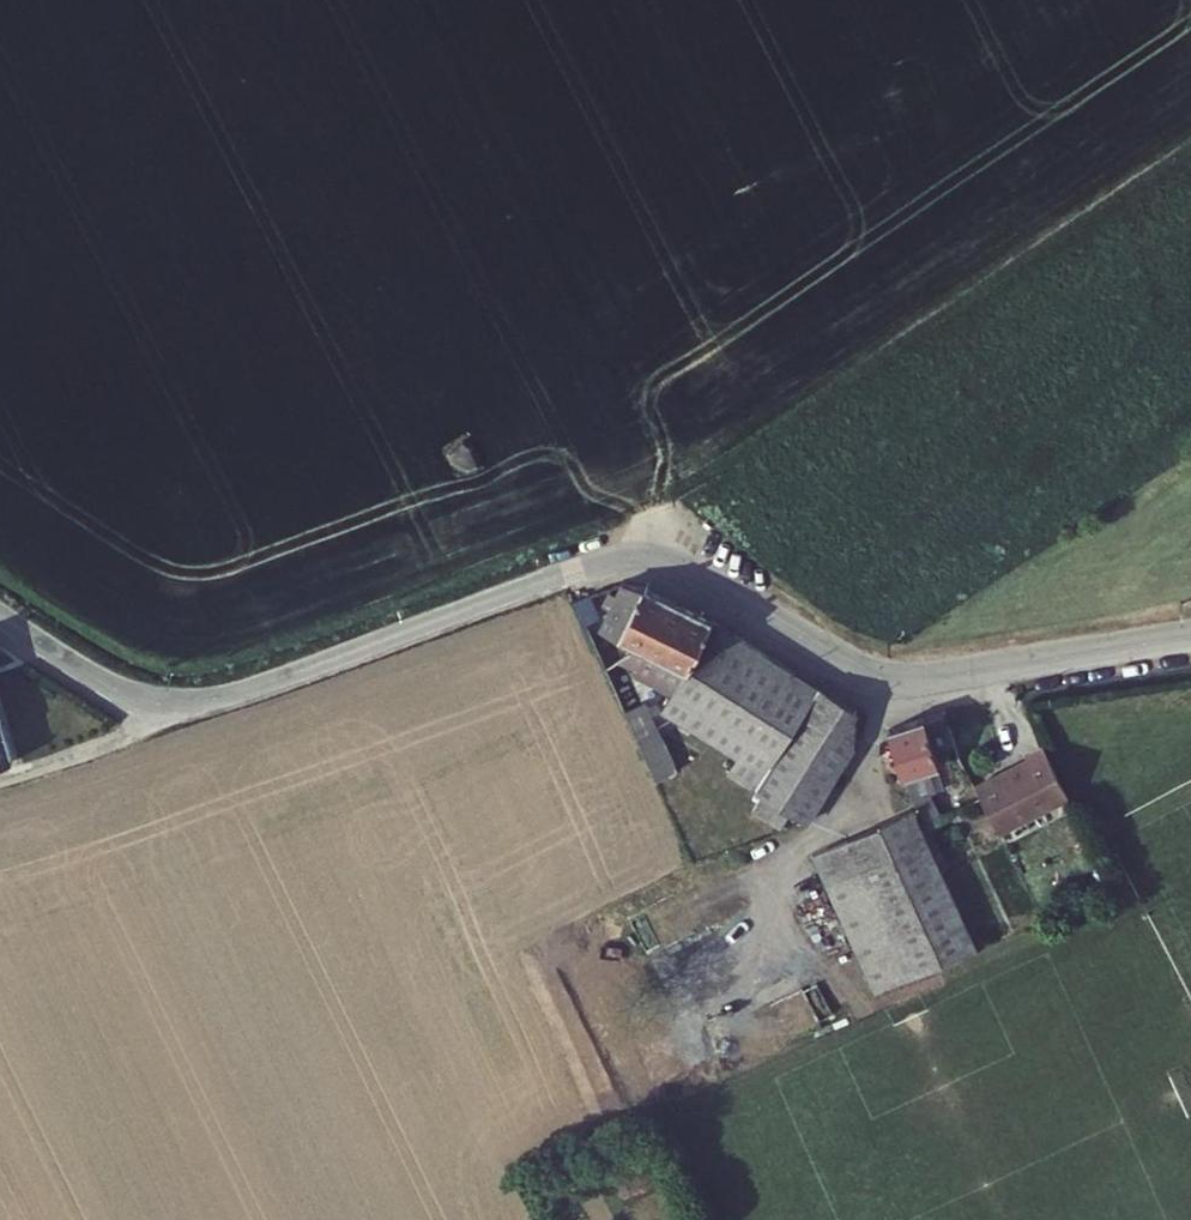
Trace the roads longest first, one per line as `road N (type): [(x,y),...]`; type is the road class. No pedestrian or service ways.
road 1 (residential): [(0,613),(128,695),(171,707),(213,701),(618,558),(676,567),(887,675),(1190,638)]

